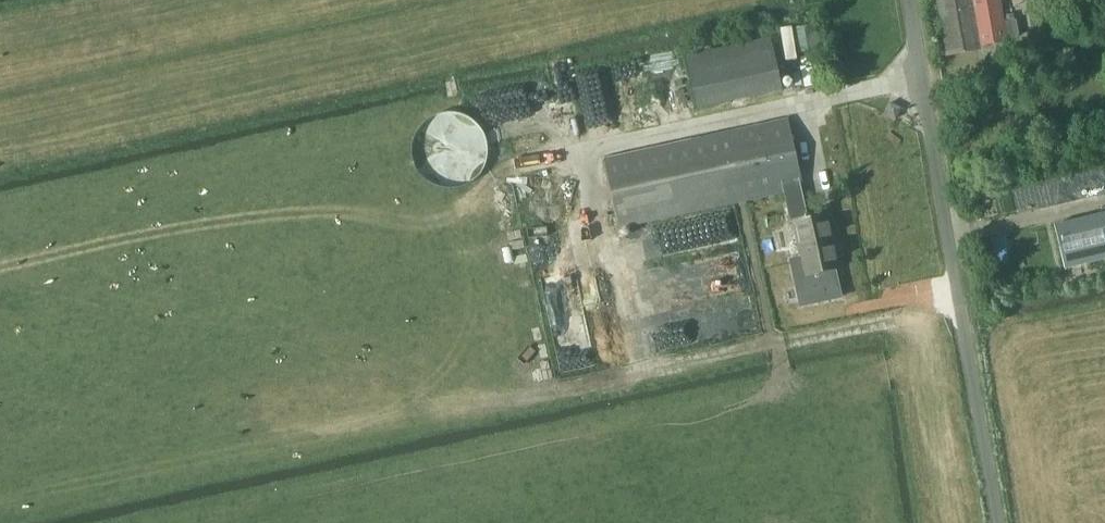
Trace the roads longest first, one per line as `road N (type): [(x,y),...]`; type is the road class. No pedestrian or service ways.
road 1 (track): [(584,152),(499,166),(549,395),(0,517)]
road 2 (unclassified): [(1002,522),(910,0)]
road 3 (track): [(549,395),(900,320),(958,291)]
road 4 (track): [(932,522),(900,320)]
road 5 (track): [(745,209),(781,370)]

